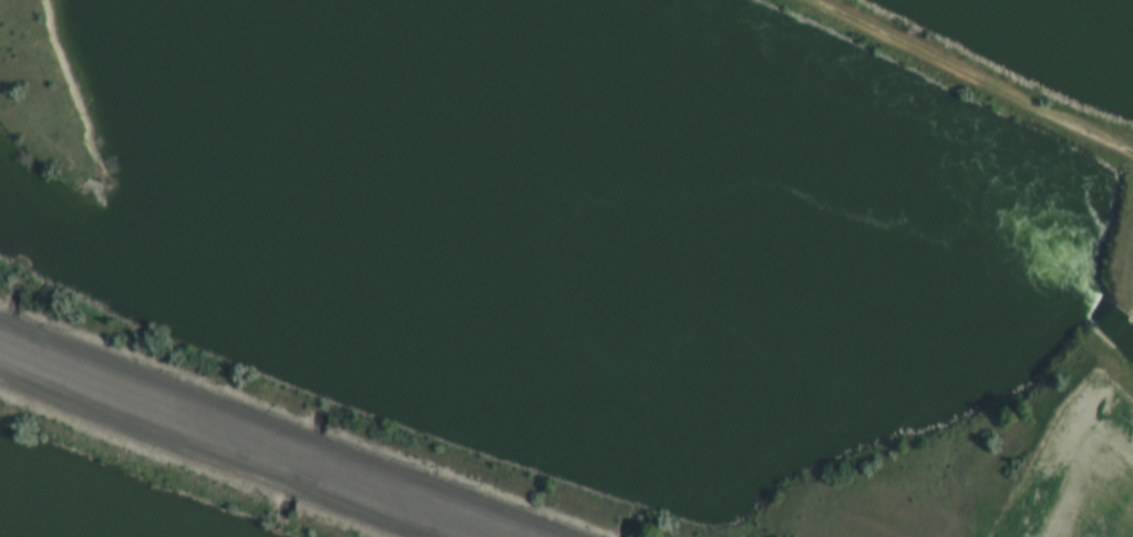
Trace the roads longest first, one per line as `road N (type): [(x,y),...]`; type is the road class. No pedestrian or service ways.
road 1 (tertiary): [(469,536),(0,352)]
road 2 (track): [(799,0),(1132,159)]

